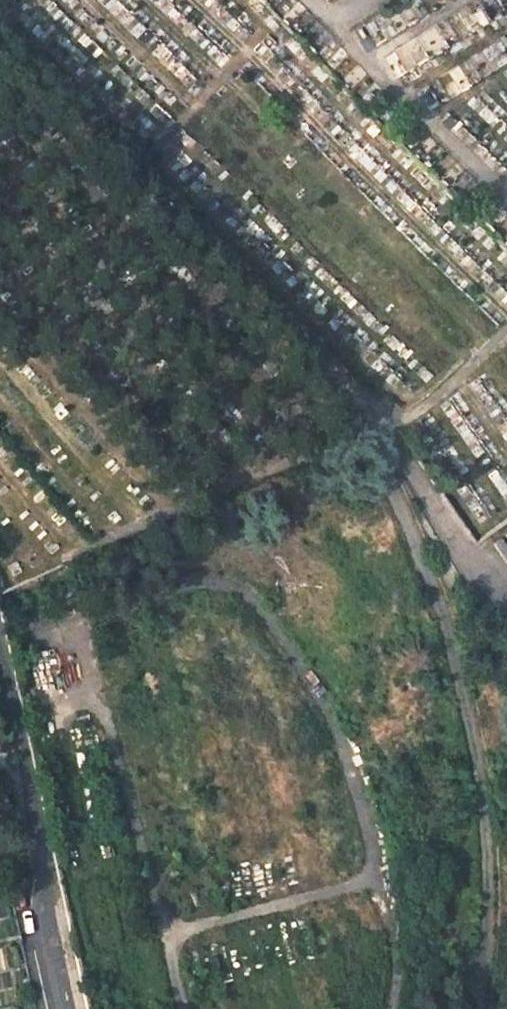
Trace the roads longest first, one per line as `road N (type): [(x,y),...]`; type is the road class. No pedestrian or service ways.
road 1 (unclassified): [(0,659),(63,1008)]

